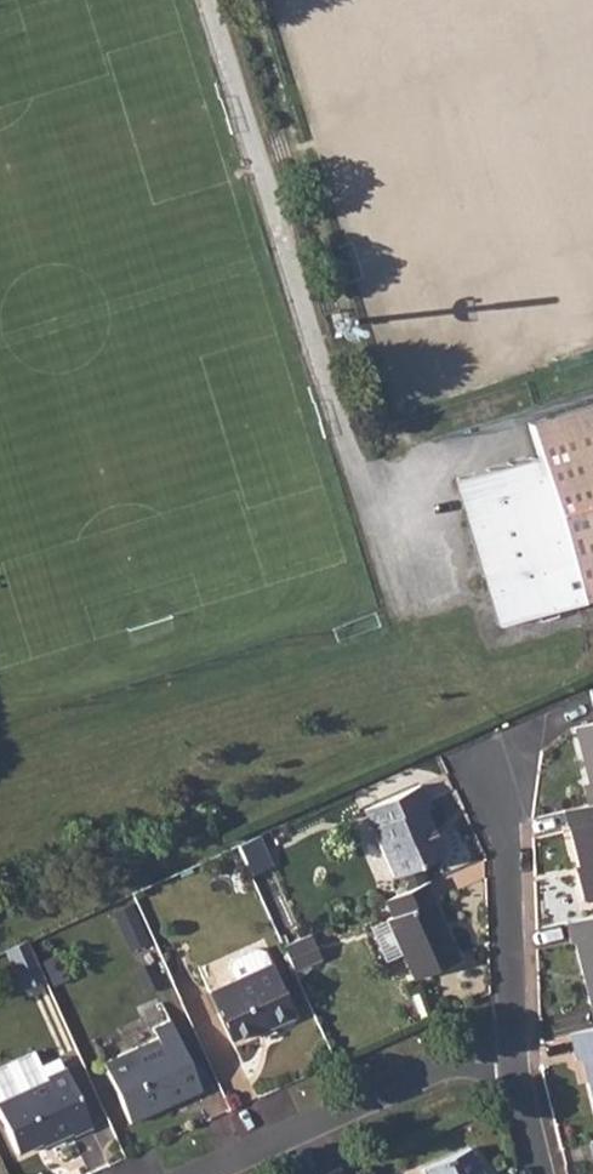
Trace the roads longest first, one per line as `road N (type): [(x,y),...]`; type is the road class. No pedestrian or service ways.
road 1 (residential): [(211,1173),(446,1070),(512,1065)]
road 2 (residential): [(492,780),(506,841),(512,1065)]

